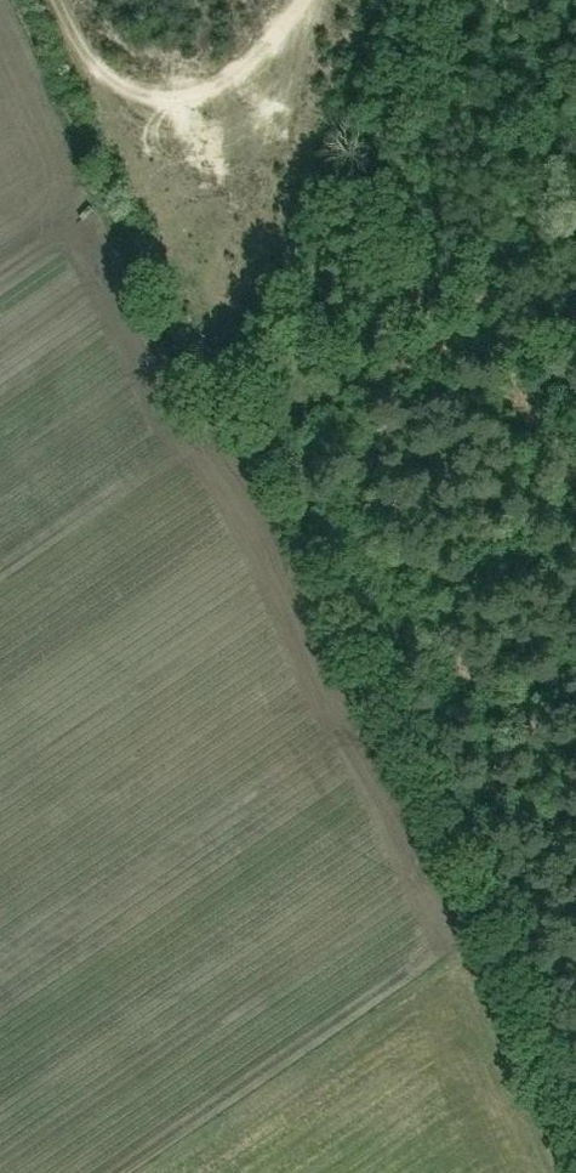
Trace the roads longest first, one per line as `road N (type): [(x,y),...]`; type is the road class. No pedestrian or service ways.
road 1 (track): [(302,0),(271,46),(220,91),(173,92),(126,91),(91,60),(60,0)]

